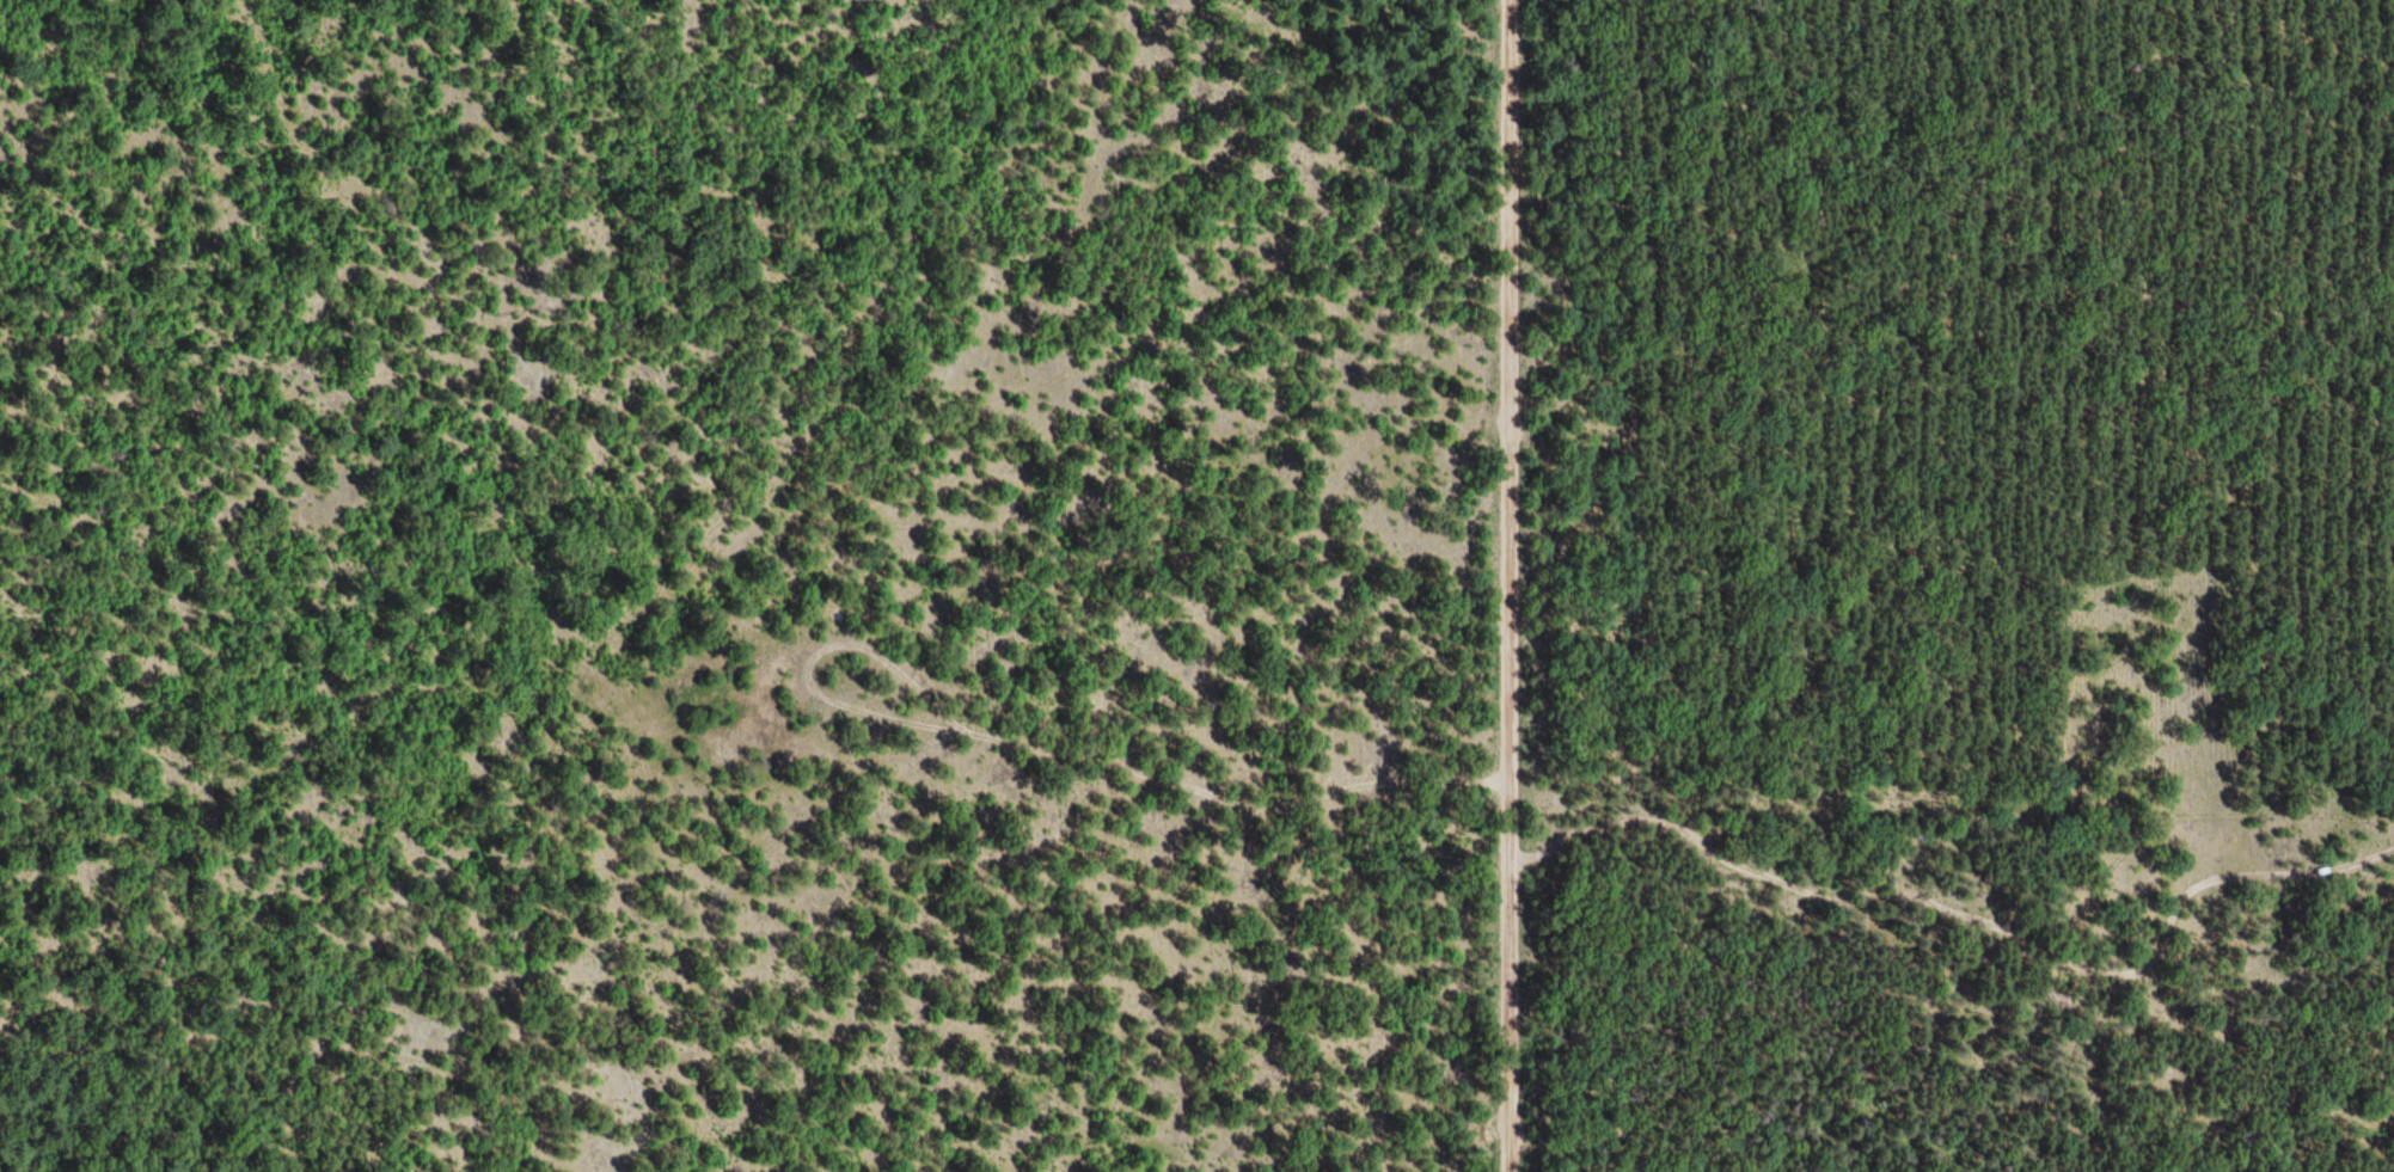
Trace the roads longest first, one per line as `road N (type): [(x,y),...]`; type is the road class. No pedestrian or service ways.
road 1 (residential): [(1505,1171),(1510,0)]
road 2 (track): [(2393,851),(2181,892),(2099,978),(1910,908),(1799,891),(1643,822),(1505,855)]

